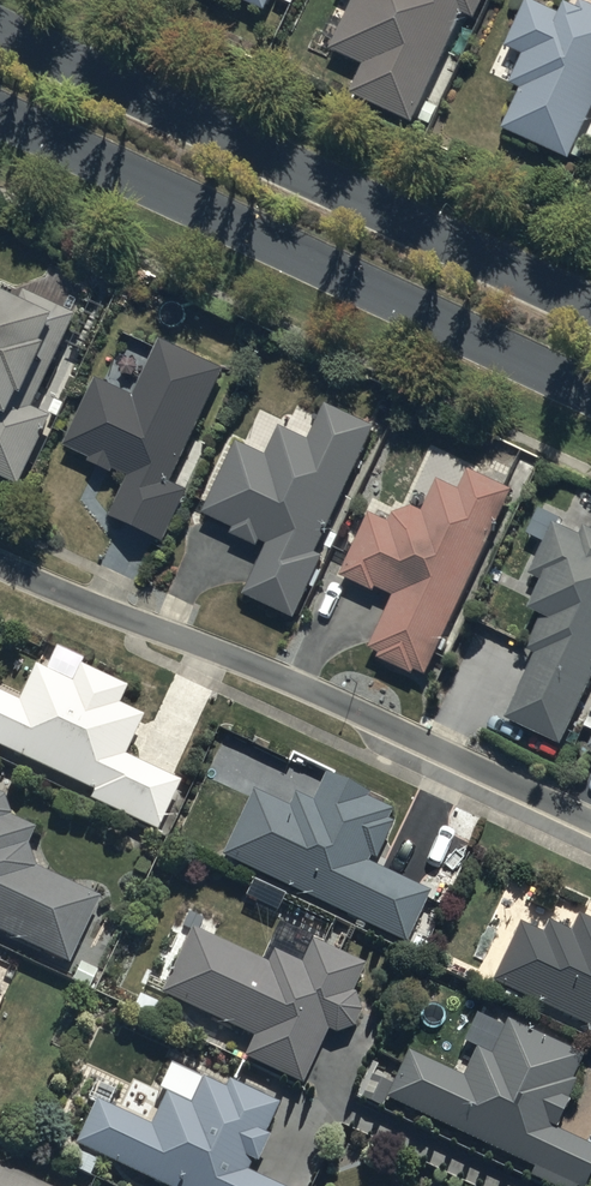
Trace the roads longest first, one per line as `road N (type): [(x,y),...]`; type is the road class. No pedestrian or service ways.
road 1 (tertiary): [(590,395),(0,113)]
road 2 (tertiary): [(0,30),(590,308)]
road 3 (residential): [(0,564),(335,700),(590,821)]

